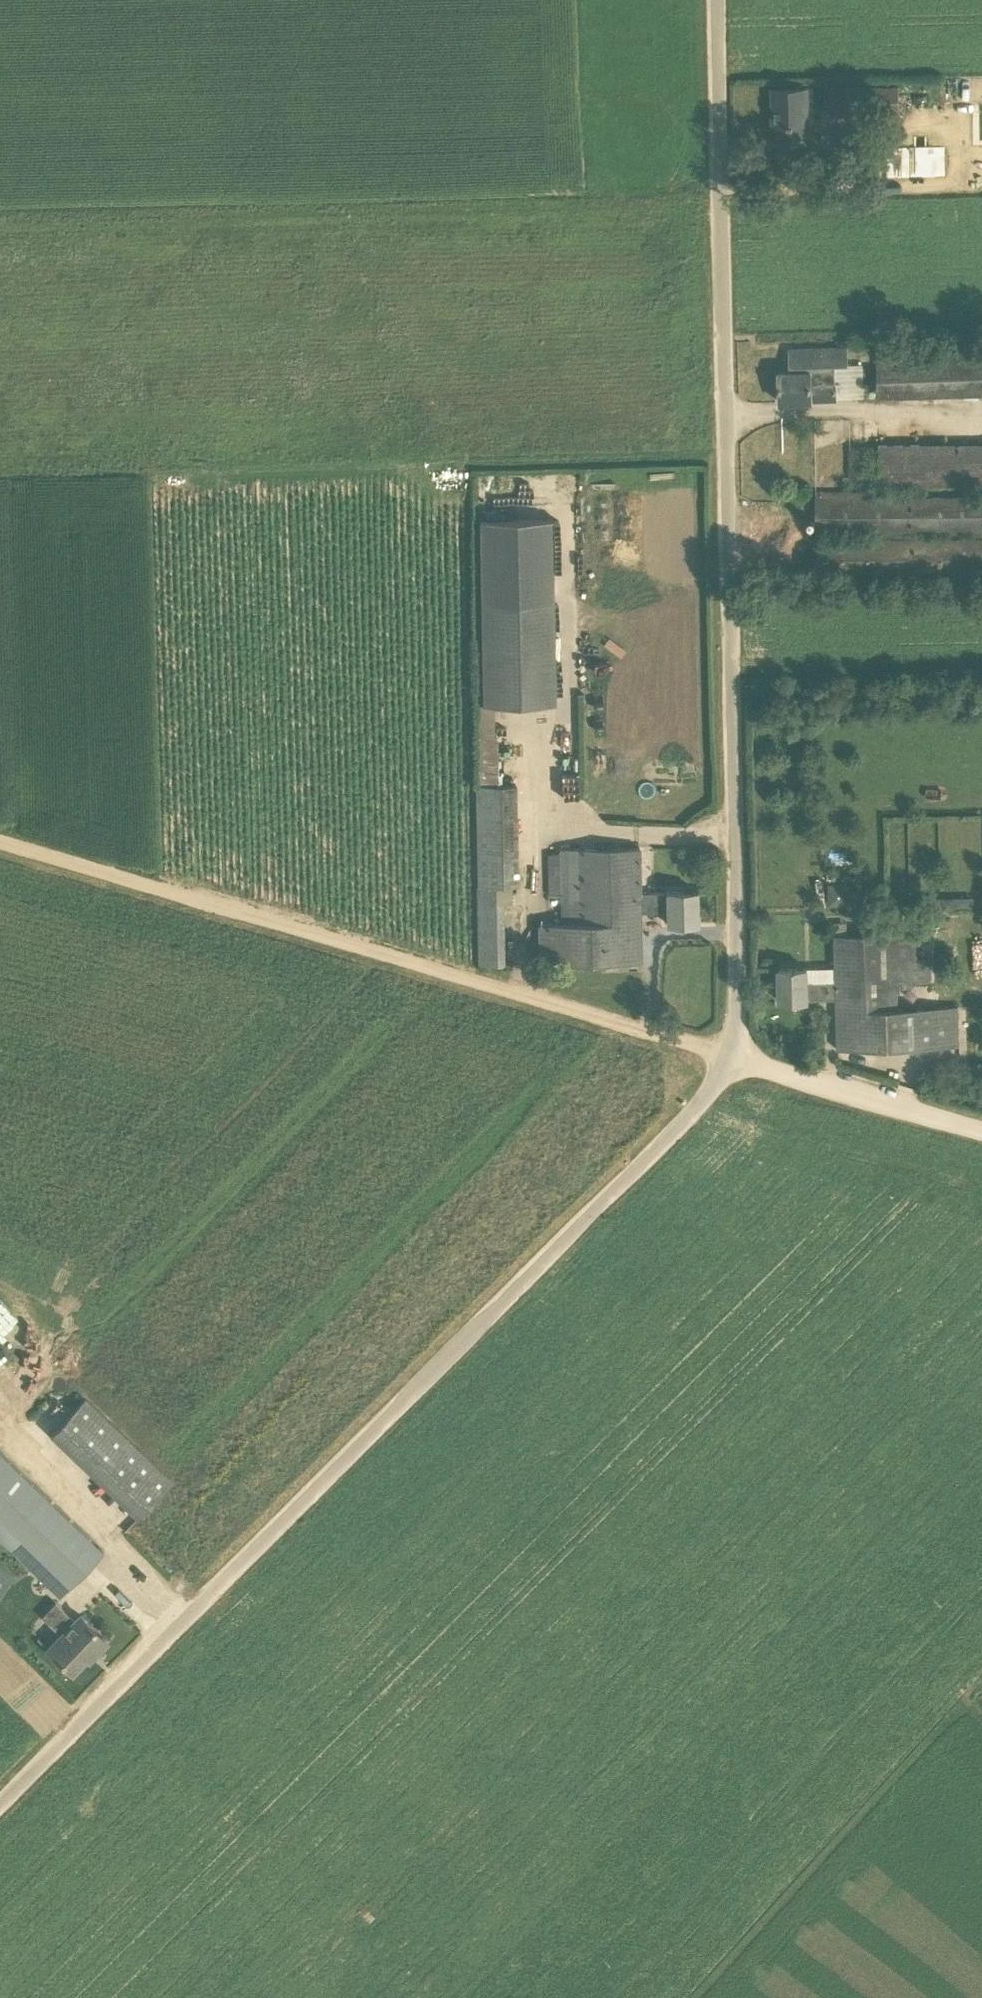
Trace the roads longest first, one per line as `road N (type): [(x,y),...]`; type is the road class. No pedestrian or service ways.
road 1 (unclassified): [(0,1803),(707,1098),(736,1054),(717,0)]
road 2 (track): [(981,1127),(0,843)]

